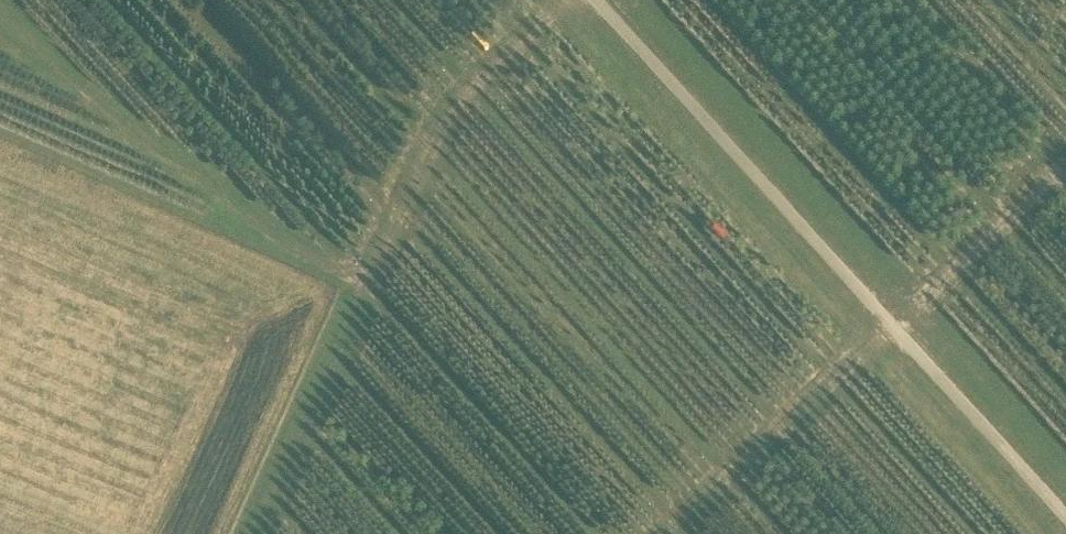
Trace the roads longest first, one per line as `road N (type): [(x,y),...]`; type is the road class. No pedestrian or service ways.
road 1 (track): [(1064,533),(585,0)]

